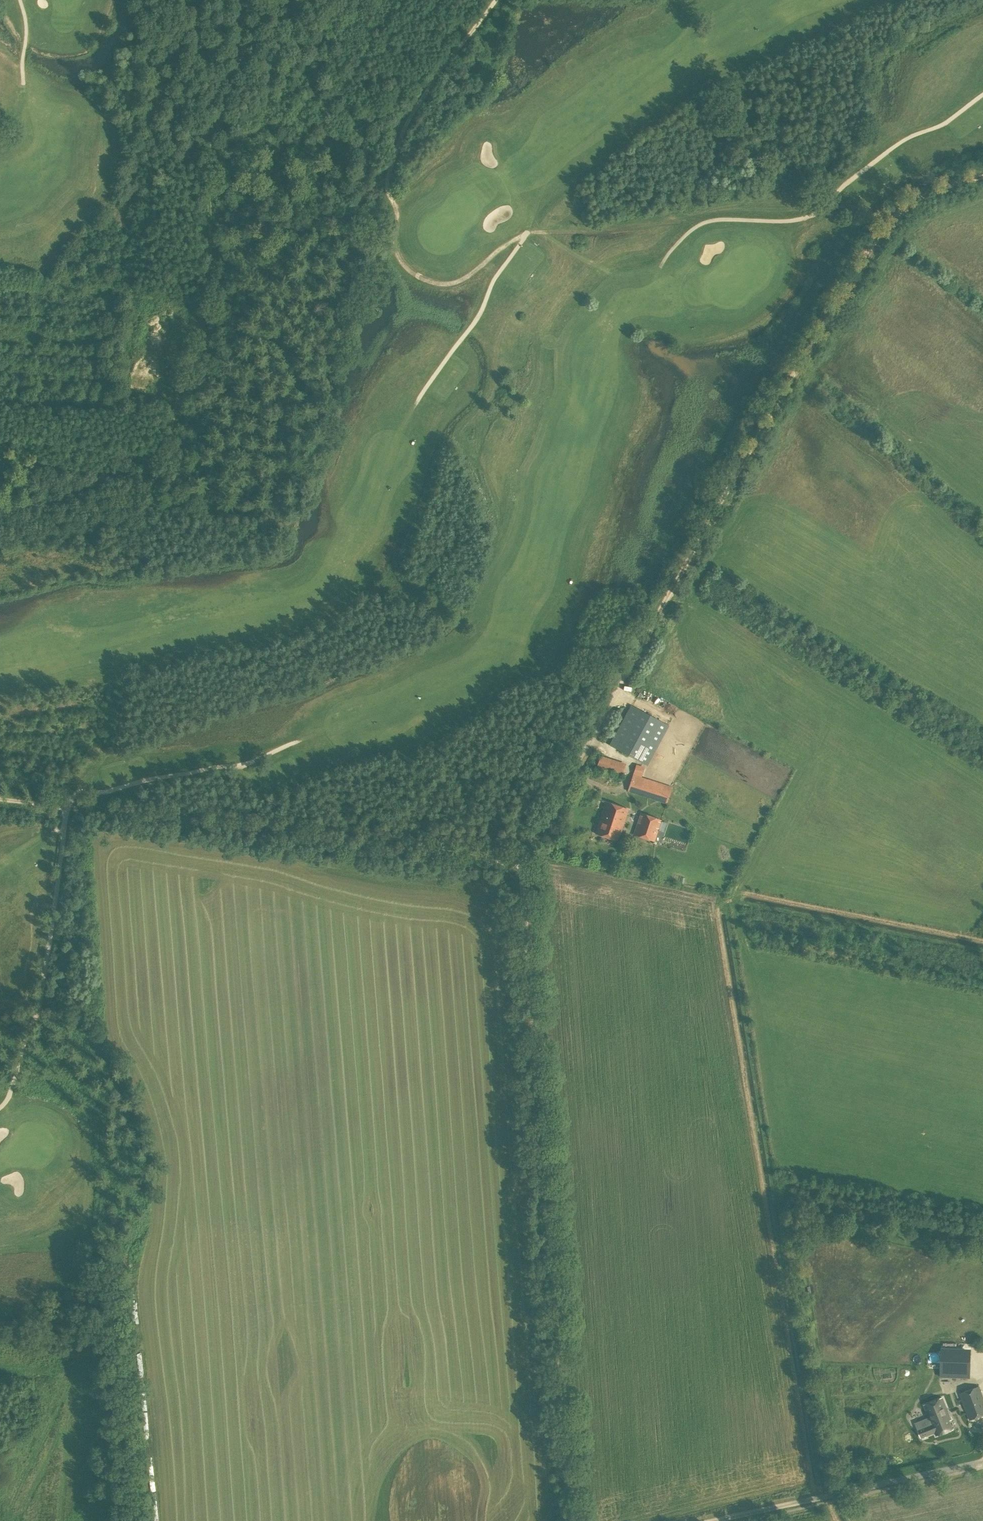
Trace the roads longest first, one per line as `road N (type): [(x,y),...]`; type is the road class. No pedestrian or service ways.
road 1 (unclassified): [(572,1520),(522,865),(625,675)]
road 2 (track): [(982,177),(912,201),(883,227),(625,675)]
road 3 (track): [(0,800),(522,865)]
road 4 (track): [(982,1461),(710,1520)]

